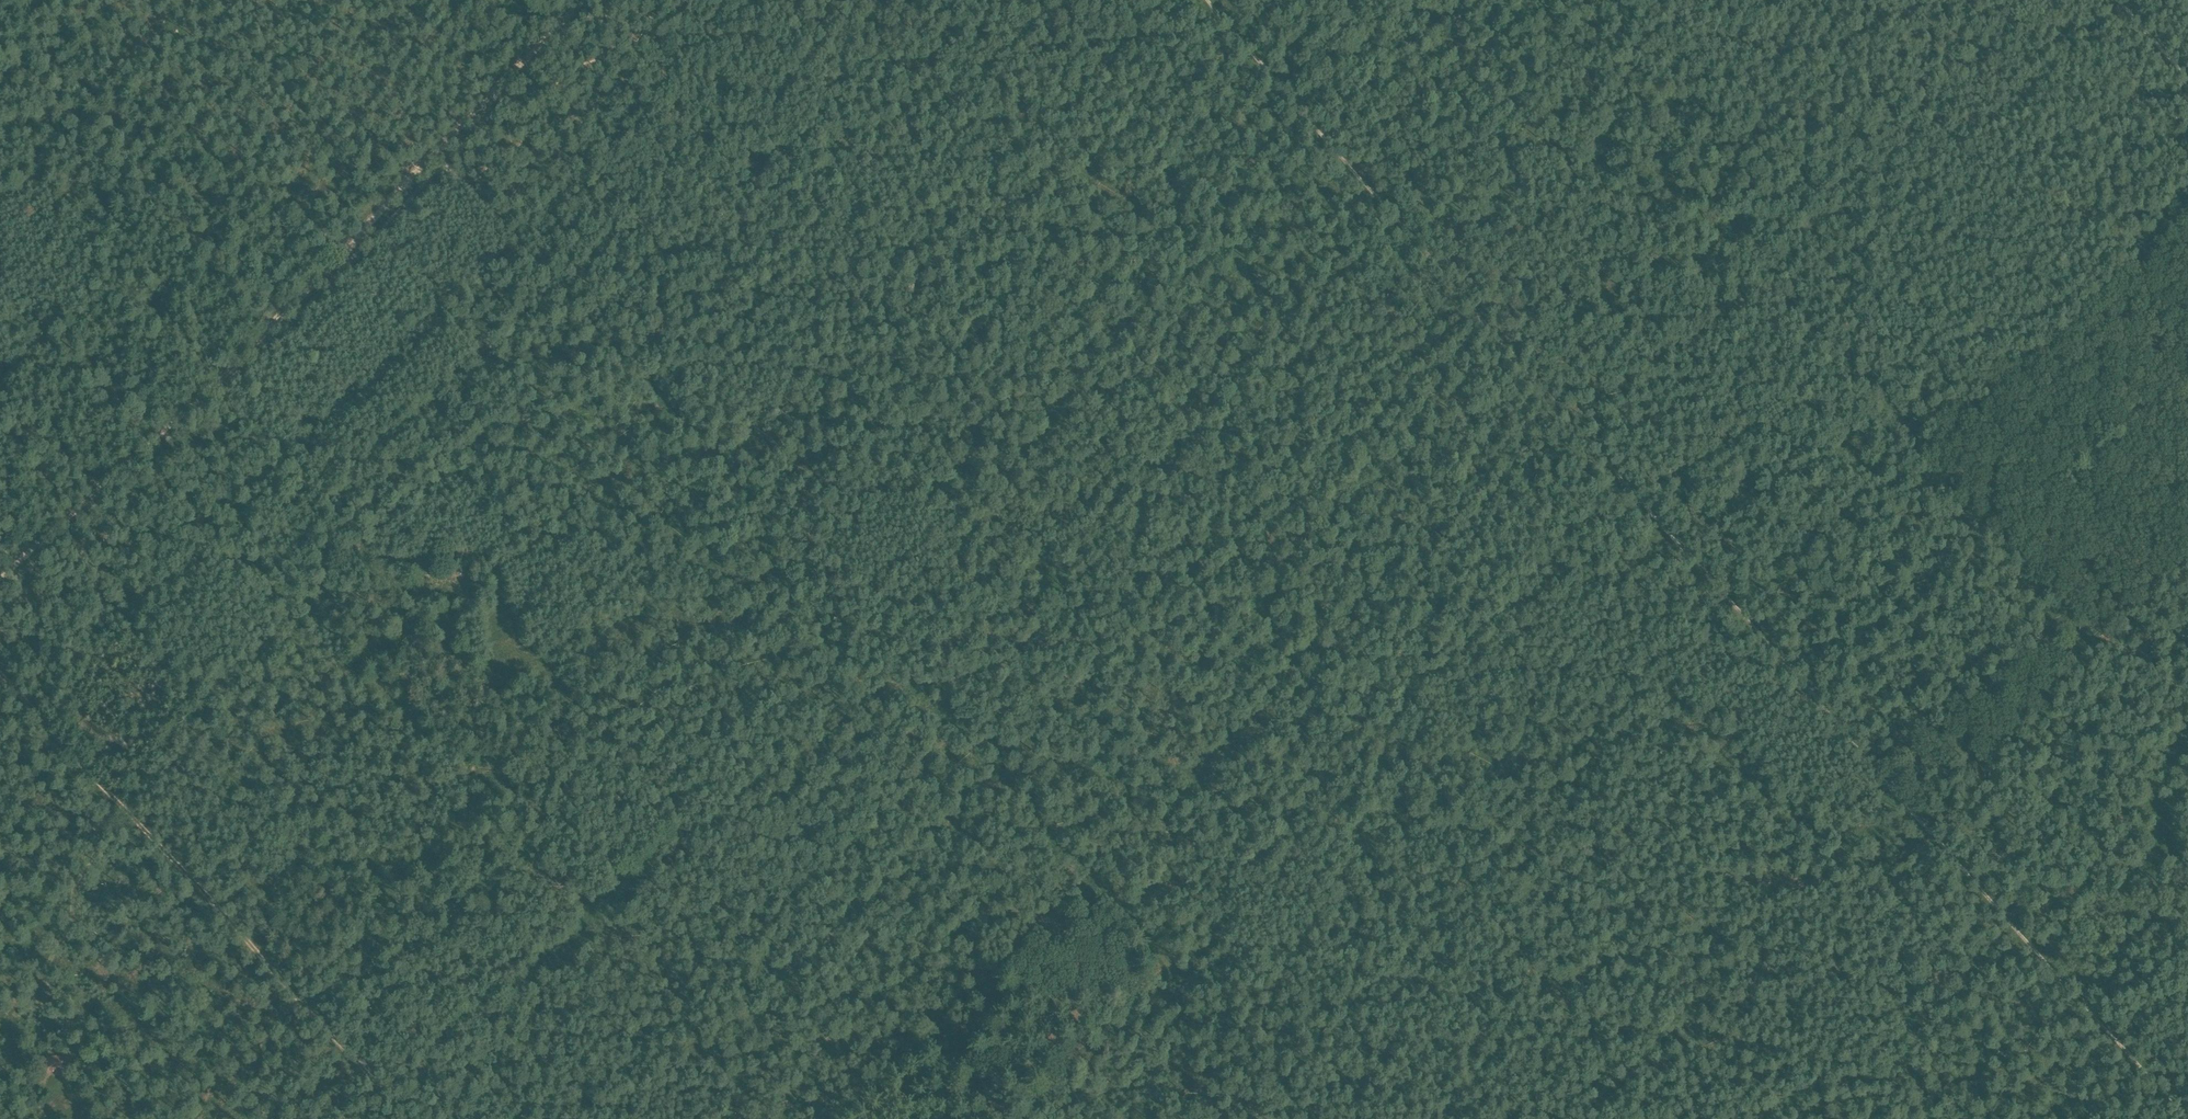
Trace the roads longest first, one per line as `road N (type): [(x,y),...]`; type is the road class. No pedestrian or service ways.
road 1 (track): [(2186,1118),(1201,0)]
road 2 (track): [(452,180),(1294,1118)]
road 3 (track): [(104,798),(59,872),(39,963),(40,1027)]

